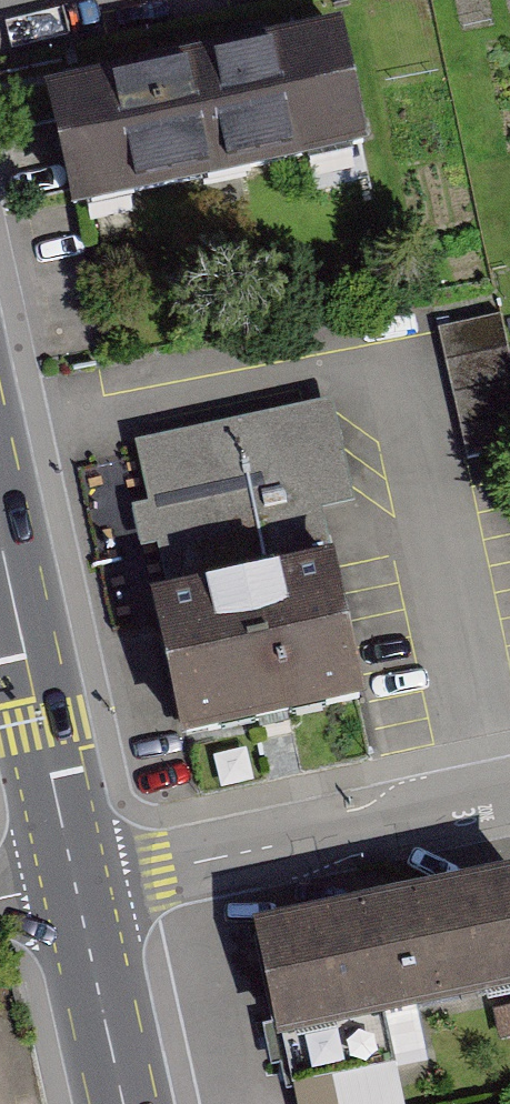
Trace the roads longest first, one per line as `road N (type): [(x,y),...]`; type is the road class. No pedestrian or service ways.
road 1 (residential): [(75,885),(509,797)]
road 2 (primary): [(0,567),(75,885)]
road 3 (primary): [(75,885),(123,1103)]

